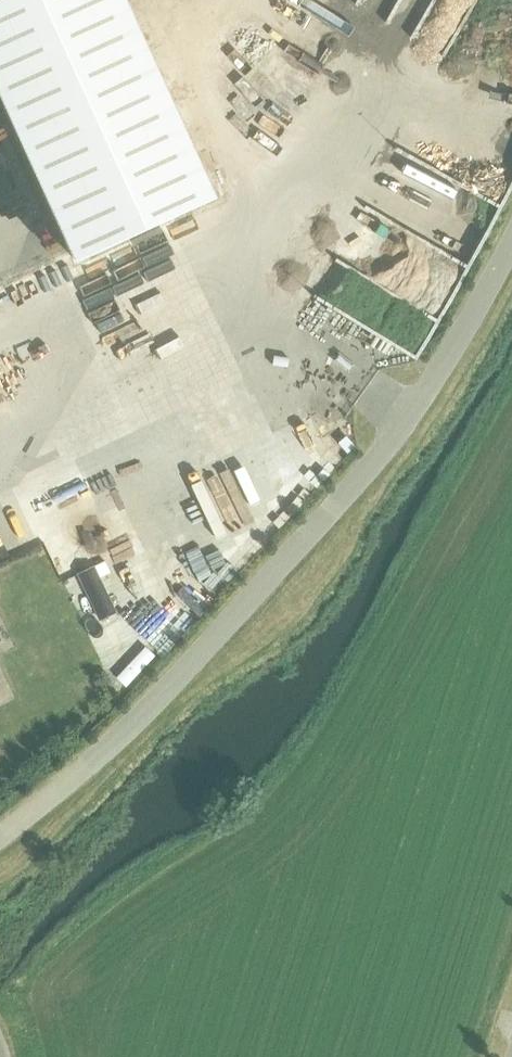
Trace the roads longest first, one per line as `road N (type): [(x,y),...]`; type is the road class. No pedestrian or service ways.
road 1 (unclassified): [(0,832),(130,728),(381,455),(433,384),(511,246)]

